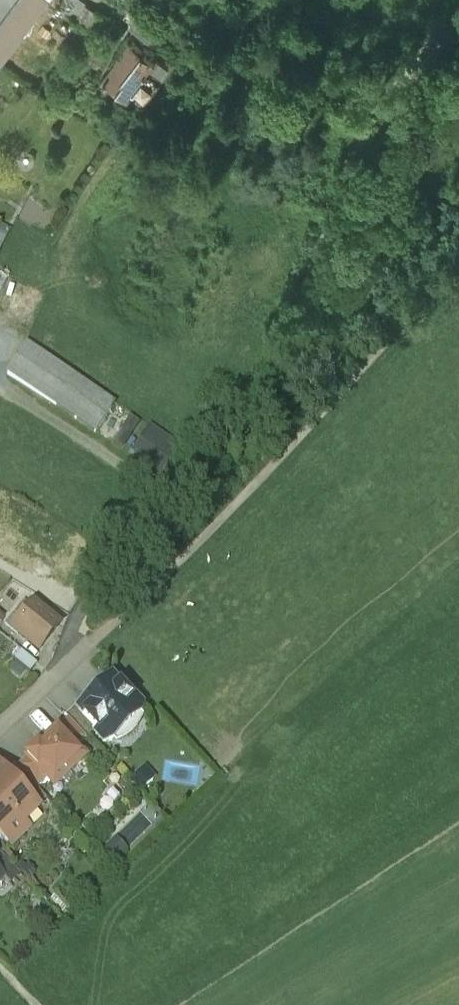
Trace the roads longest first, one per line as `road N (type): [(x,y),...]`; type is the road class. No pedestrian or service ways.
road 1 (track): [(458,251),(165,569),(76,650),(82,617),(103,585),(278,379),(358,178),(458,28)]
road 2 (track): [(175,498),(0,383)]

